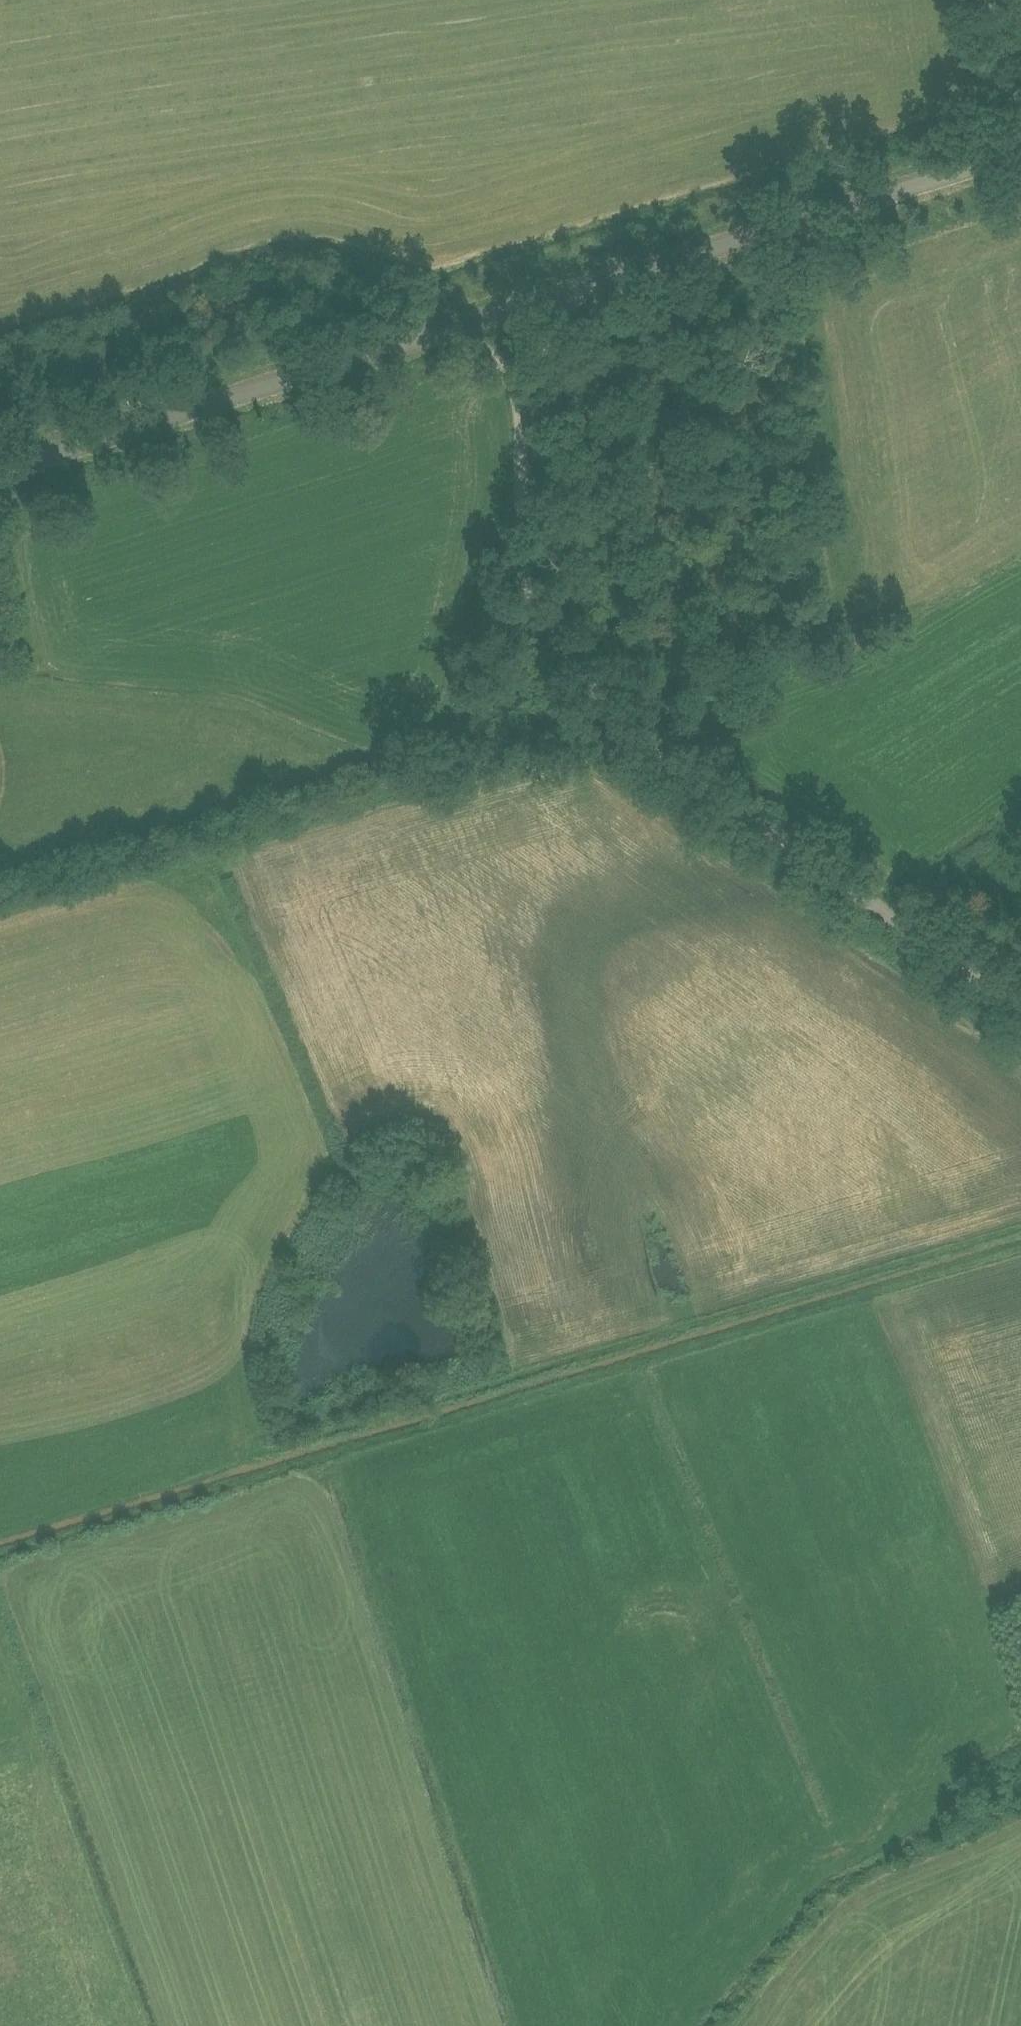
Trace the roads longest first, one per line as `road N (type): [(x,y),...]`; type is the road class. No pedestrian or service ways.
road 1 (residential): [(0,470),(1020,153)]
road 2 (track): [(1020,1013),(724,810),(588,691),(537,589),(522,422)]
road 3 (track): [(522,422),(540,348),(570,294)]
road 4 (track): [(522,422),(503,364),(449,331)]

